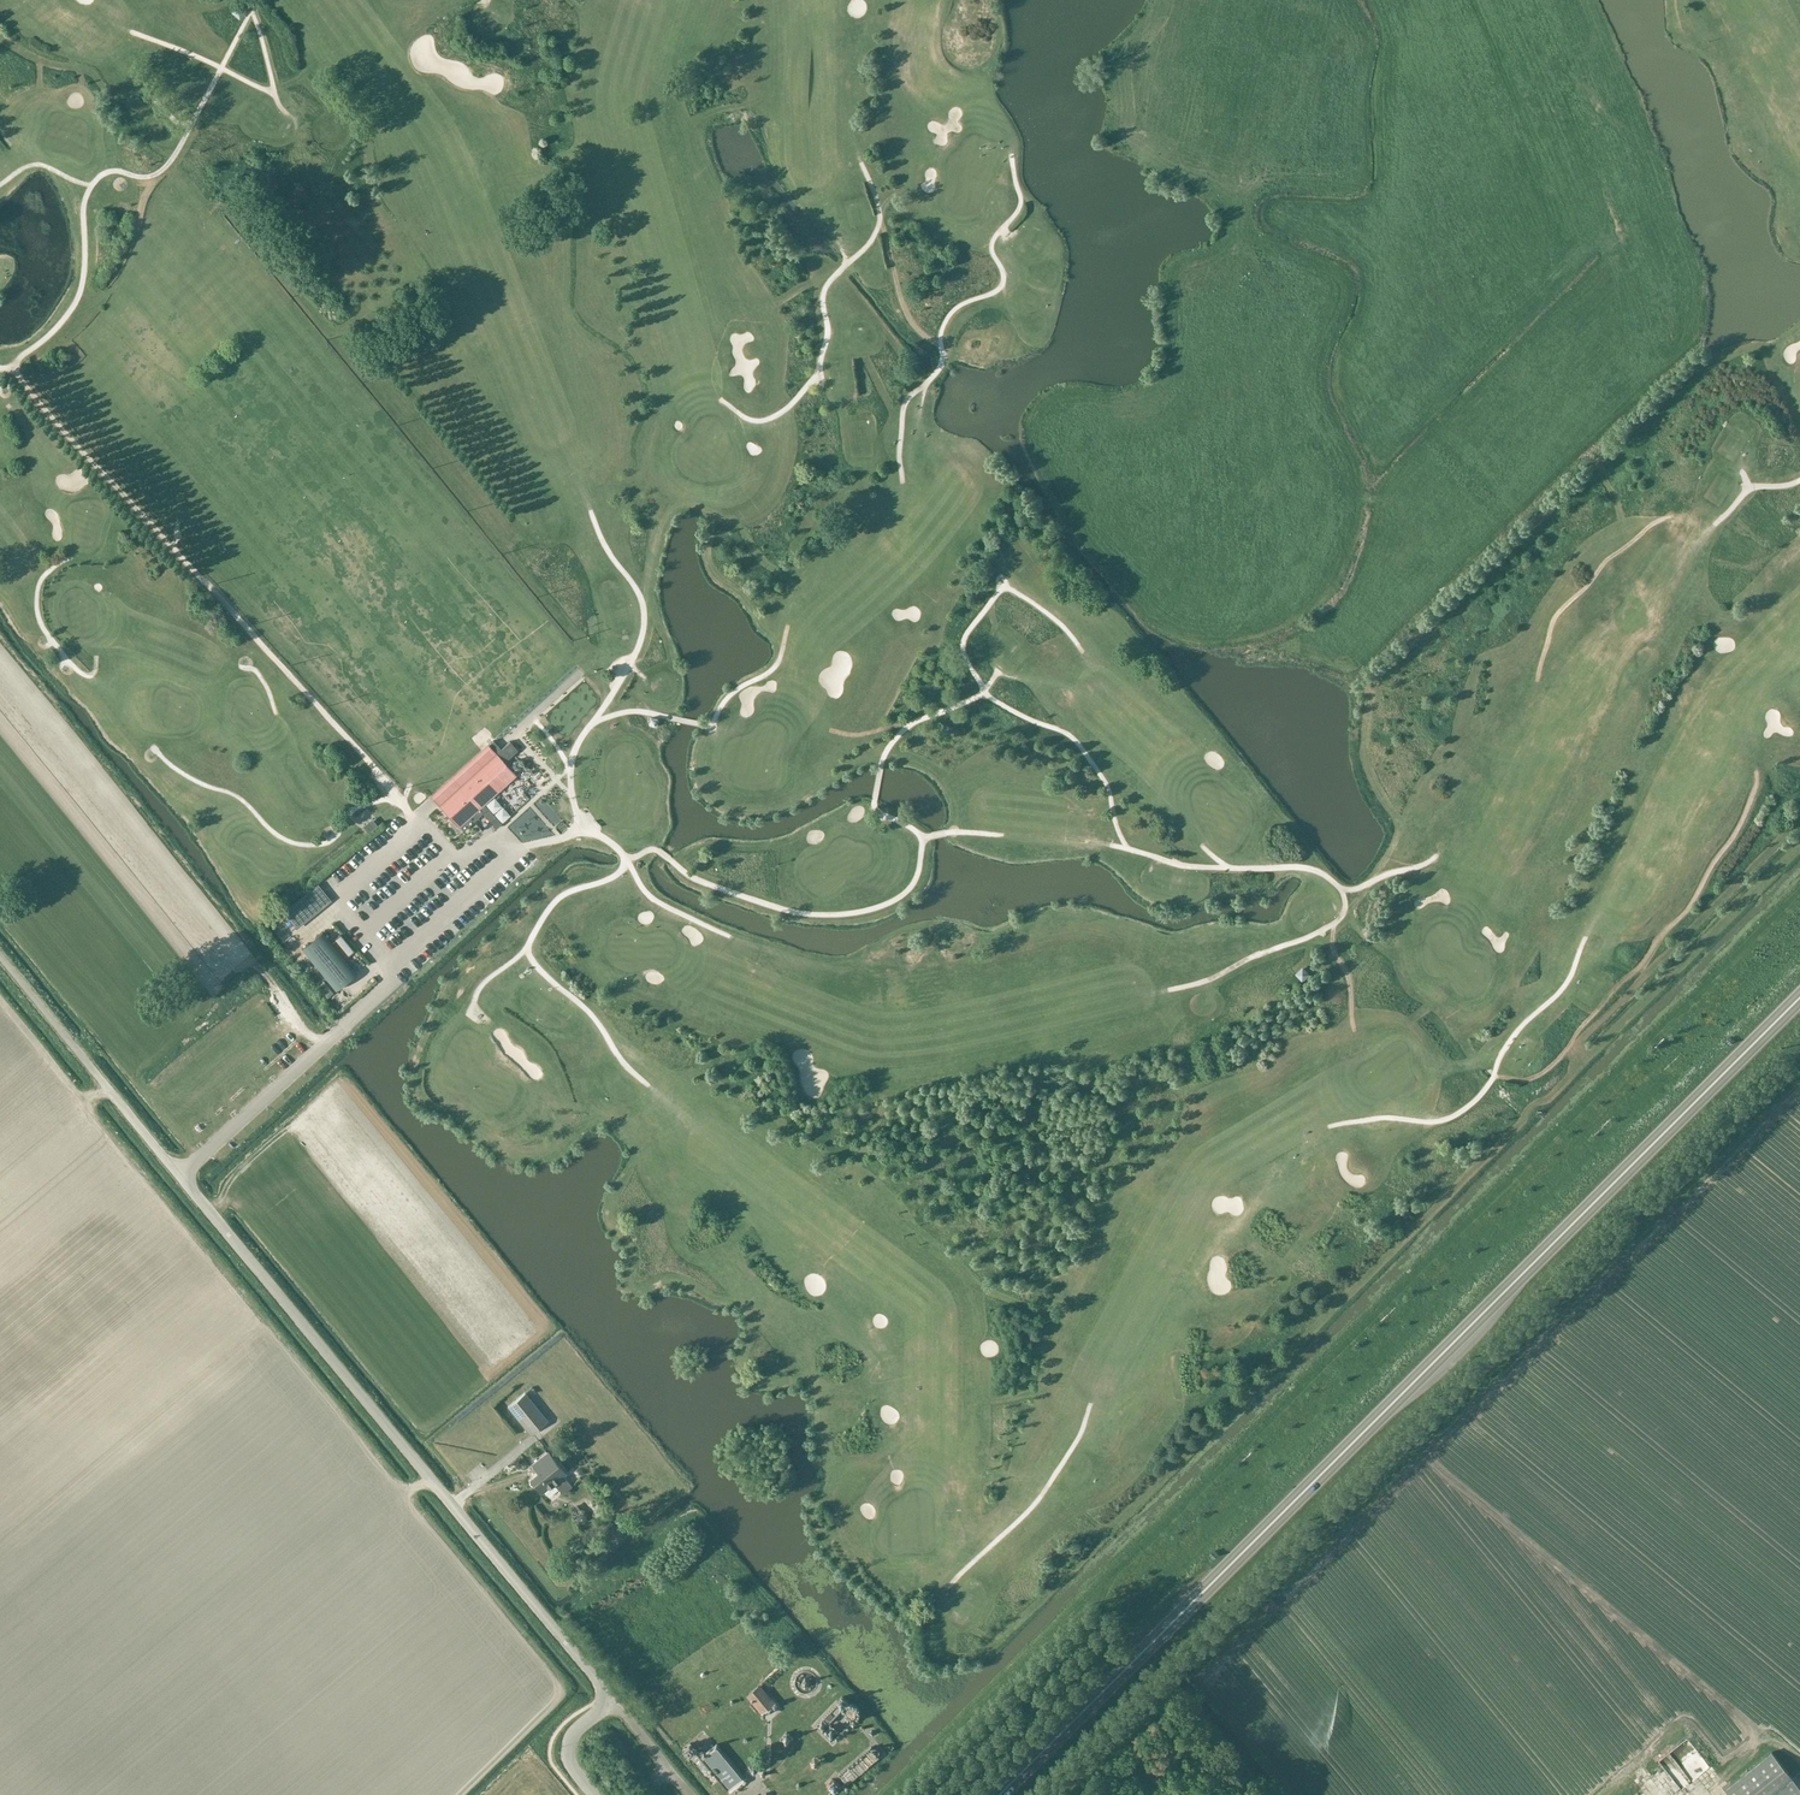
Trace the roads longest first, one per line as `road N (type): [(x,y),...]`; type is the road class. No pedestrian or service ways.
road 1 (trunk): [(1013,1794),(1799,1006)]
road 2 (unclassified): [(610,1700),(0,956)]
road 3 (unclassified): [(691,1794),(610,1700)]
road 4 (unclassified): [(610,1700),(567,1746),(569,1763),(596,1794)]

